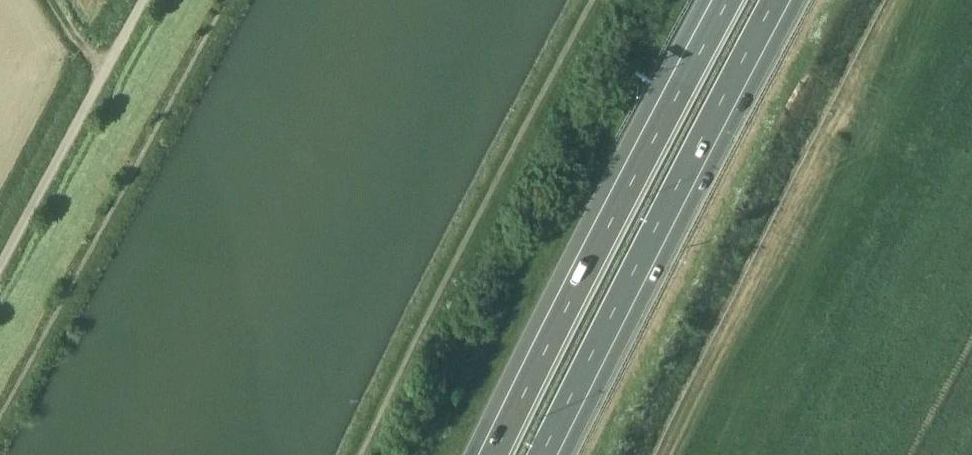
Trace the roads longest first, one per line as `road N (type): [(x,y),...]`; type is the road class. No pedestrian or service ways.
road 1 (motorway): [(724,0),(488,454)]
road 2 (motorway): [(550,454),(784,0)]
road 3 (unclassified): [(0,270),(145,0)]

